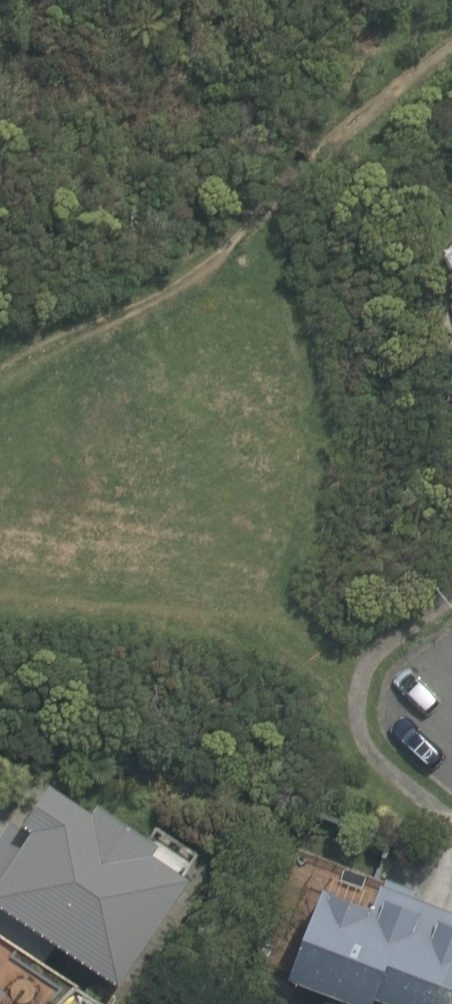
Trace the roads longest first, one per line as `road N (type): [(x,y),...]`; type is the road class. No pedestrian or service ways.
road 1 (track): [(277,219),(312,392),(308,541),(273,617),(59,615),(0,606)]
road 2 (track): [(451,36),(277,219),(114,313),(0,357)]
road 3 (track): [(273,617),(371,662),(451,683)]

